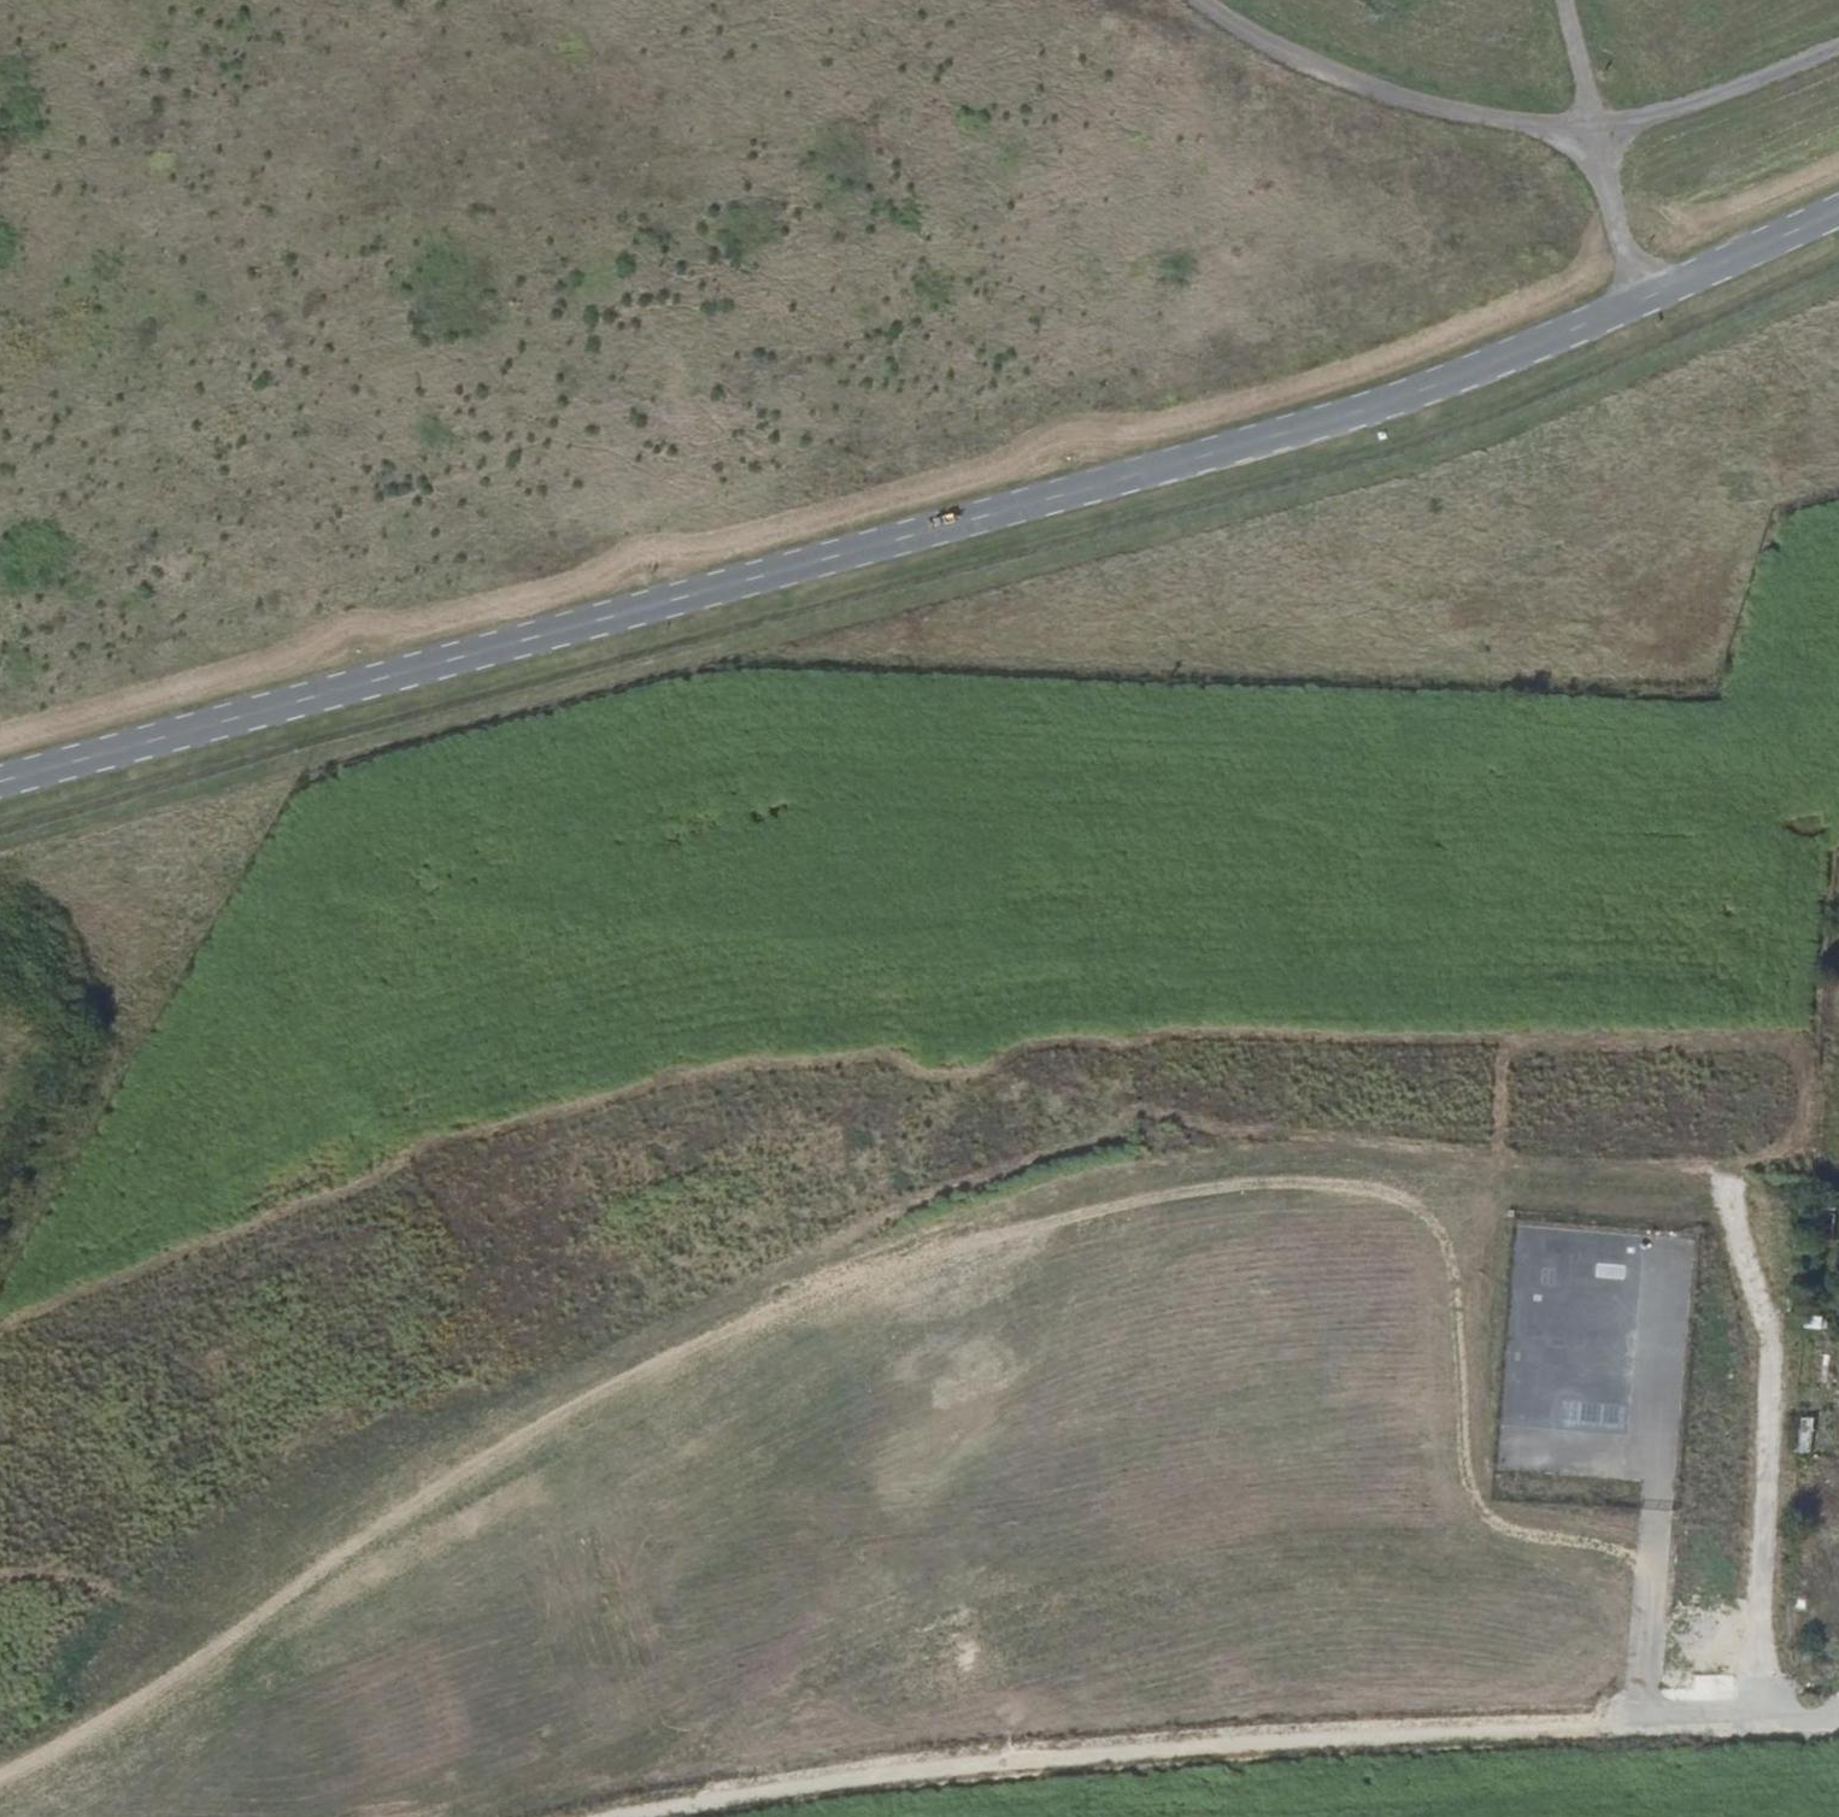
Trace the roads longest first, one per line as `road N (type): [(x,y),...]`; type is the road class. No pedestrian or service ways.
road 1 (track): [(1838,47),(1600,135),(1440,110),(1285,56),(1200,0)]
road 2 (track): [(1761,1723),(1766,1318),(1750,1186)]
road 3 (track): [(1644,300),(1565,0)]

